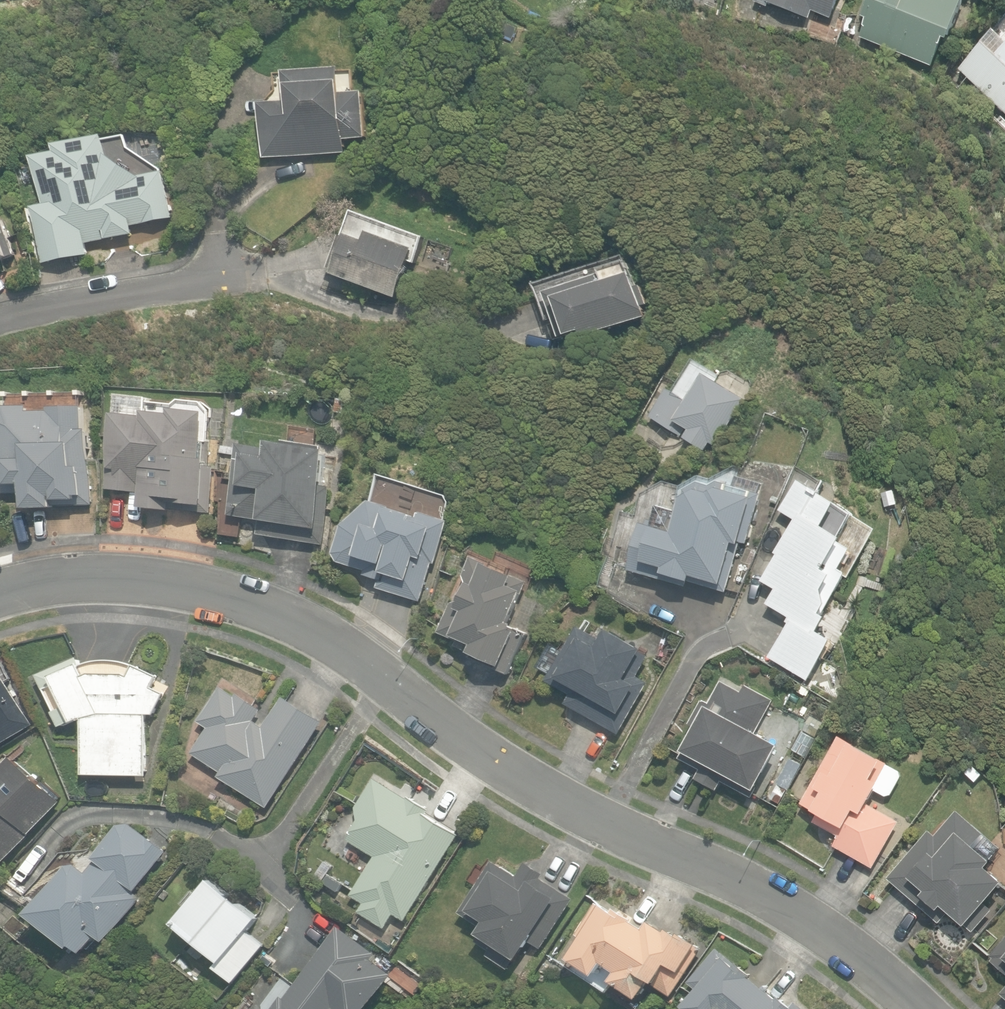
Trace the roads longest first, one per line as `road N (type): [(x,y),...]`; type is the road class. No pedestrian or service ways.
road 1 (residential): [(0,594),(116,577),(191,585),(262,609),(336,651),(452,736),(608,825),(748,884),(808,920),(916,1008)]
road 2 (residential): [(0,320),(229,275)]

